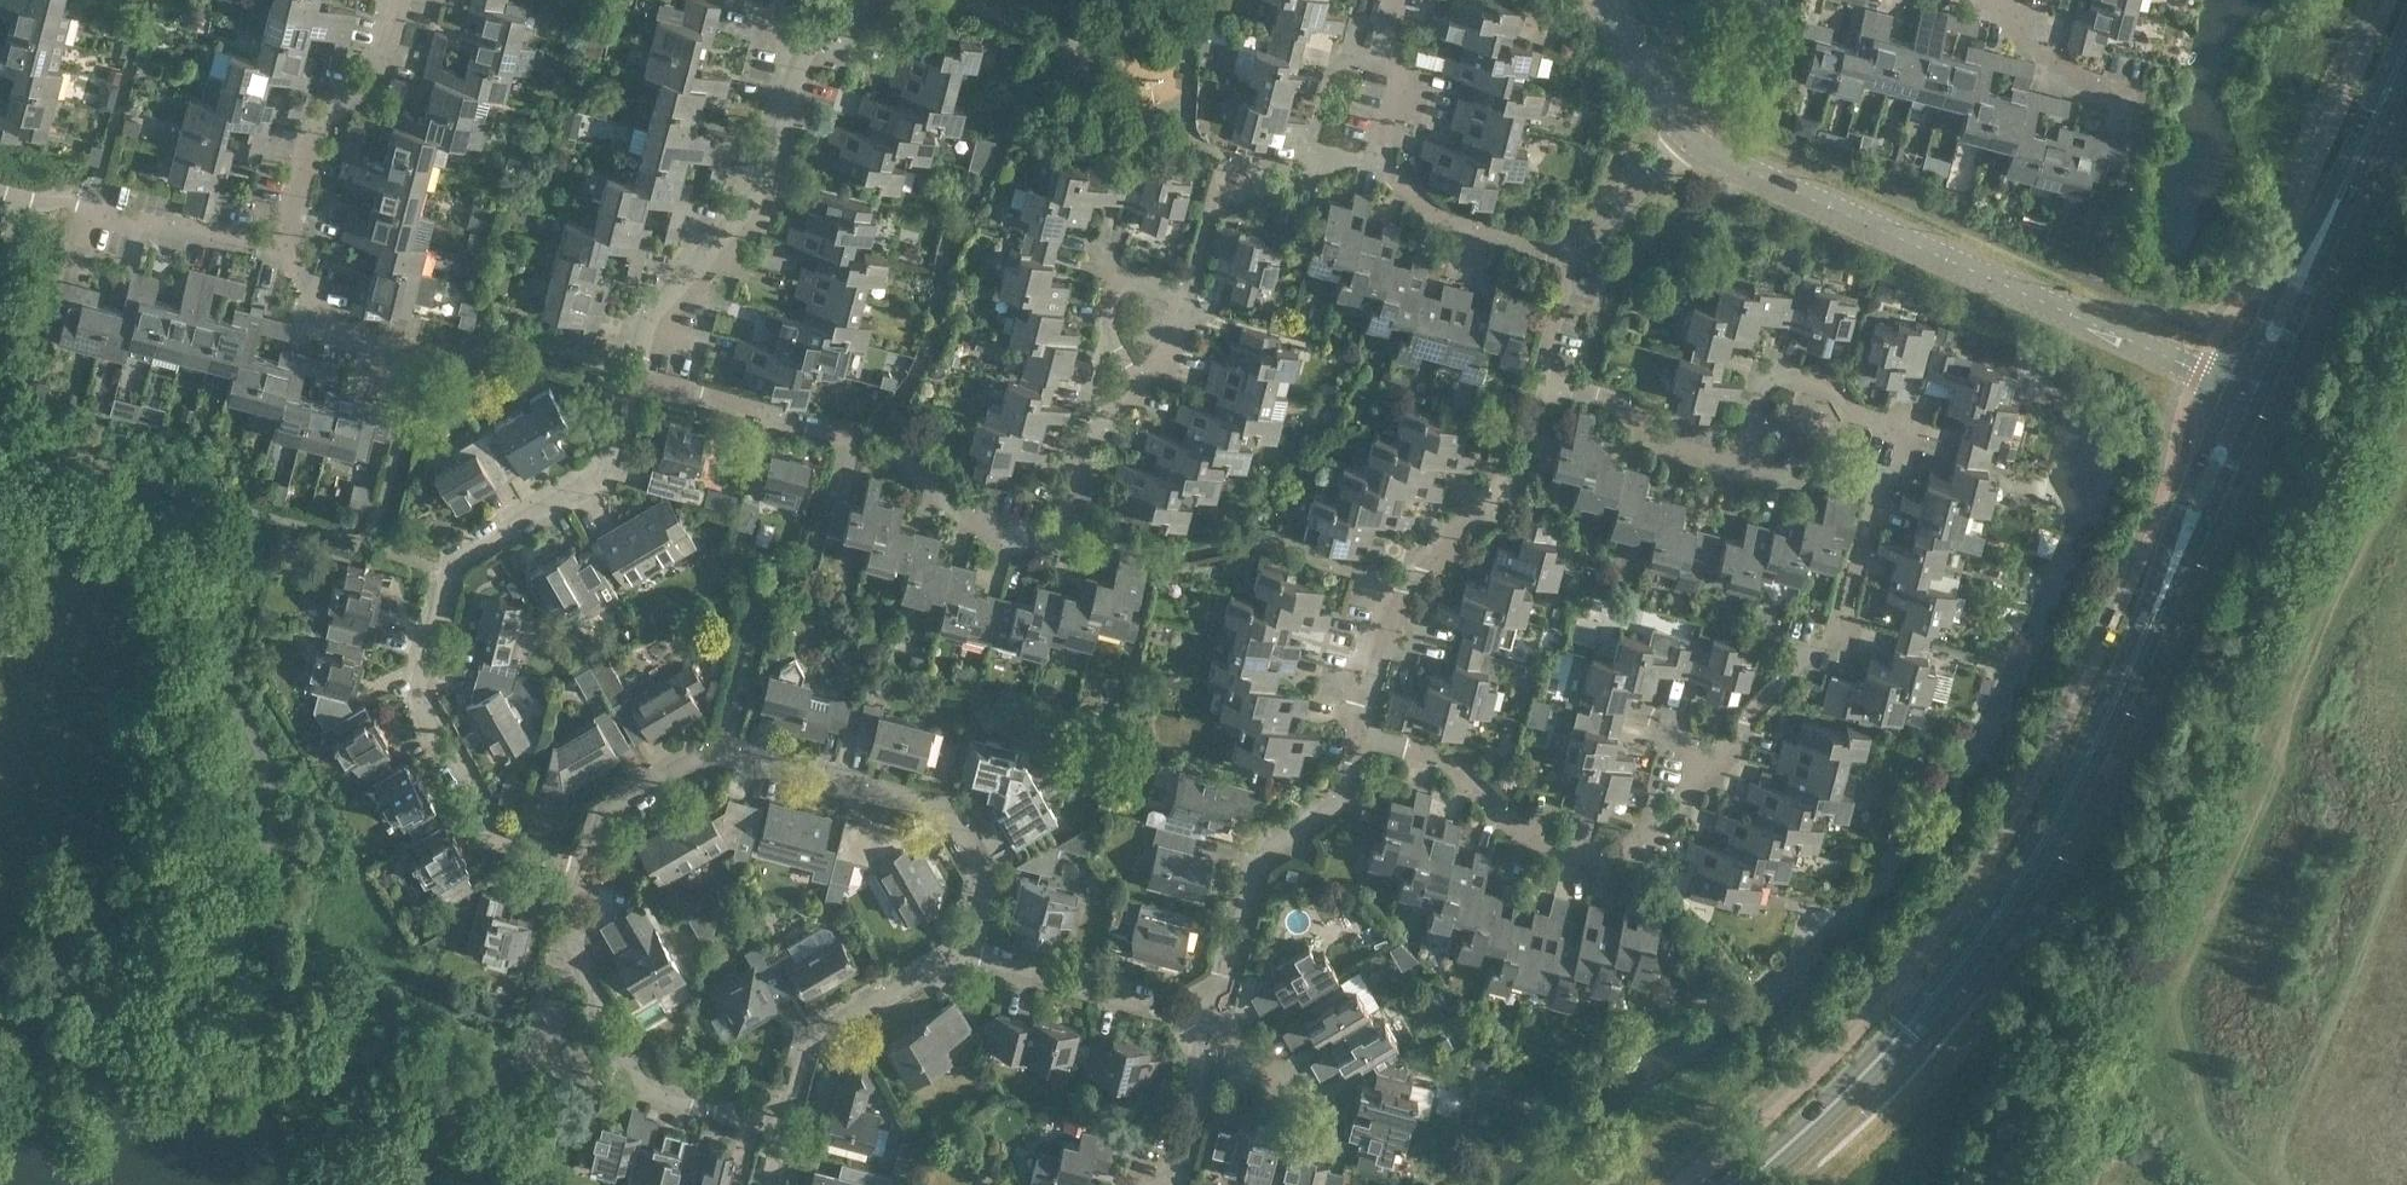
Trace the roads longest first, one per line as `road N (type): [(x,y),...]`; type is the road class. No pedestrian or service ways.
road 1 (residential): [(1372,703),(1390,738),(1477,778),(1530,835),(1571,854),(1614,850),(1663,815),(1839,629),(1866,541),(1918,431),(1902,412),(1853,405),(1831,377),(1785,367),(1771,378),(1747,448),(1710,470),(1589,393),(1538,375)]
road 2 (tertiary): [(1743,1184),(1905,1030),(2025,872),(2125,685),(2171,572)]
road 3 (residential): [(574,856),(491,816),(418,719),(409,692),(435,569),(607,458),(634,378)]
road 4 (residential): [(634,378),(893,452),(942,499),(1047,543),(1126,372)]
road 5 (tertiary): [(2235,386),(1689,138)]
road 6 (residential): [(965,951),(978,892),(975,859),(953,830),(920,802),(743,759),(704,760),(596,814),(574,856)]
road 7 (residential): [(634,378),(656,331),(749,208),(800,68),(850,20),(856,0)]
road 8 (residential): [(574,856),(571,890),(583,962),(609,1048),(637,1084),(706,1109),(780,1124)]
road 9 (residential): [(1569,259),(1424,211),(1395,184),(1384,139),(1396,80),(1383,0)]
road 10 (residential): [(1538,375),(1517,465),(1391,630),(1372,703)]
road 11 (residential): [(1372,703),(1326,782),(1247,840),(1194,996)]
road 12 (residential): [(290,233),(256,244),(0,188)]
road 13 (residential): [(780,1124),(815,1043),(965,951)]
road 14 (residential): [(290,233),(310,142),(376,44),(394,0)]
road 15 (residential): [(1194,996),(1159,1005),(965,951)]
road 16 (residential): [(1126,372),(1167,350),(1192,306),(1173,279),(1135,271),(1108,301),(1110,329)]
road 17 (tertiary): [(2316,247),(2406,47)]
road 18 (tertiary): [(2235,386),(2183,499),(2171,572)]
road 19 (tertiary): [(2171,572),(2209,515),(2260,396)]
road 20 (residential): [(406,372),(389,349),(350,337),(314,288),(290,233)]
road 21 (residential): [(1569,259),(1689,138)]
road 22 (residential): [(1146,1184),(1170,1162),(1193,1061),(1210,1038)]
road 23 (tertiary): [(2316,247),(2284,279),(2235,386)]
road 24 (tertiary): [(1689,138),(1606,0)]
road 25 (residential): [(2115,79),(2079,79),(2056,63),(2046,31),(2000,14),(2000,0)]
road 26 (tertiary): [(2260,396),(2307,294),(2316,247)]
road 27 (residential): [(1538,375),(1569,259)]

